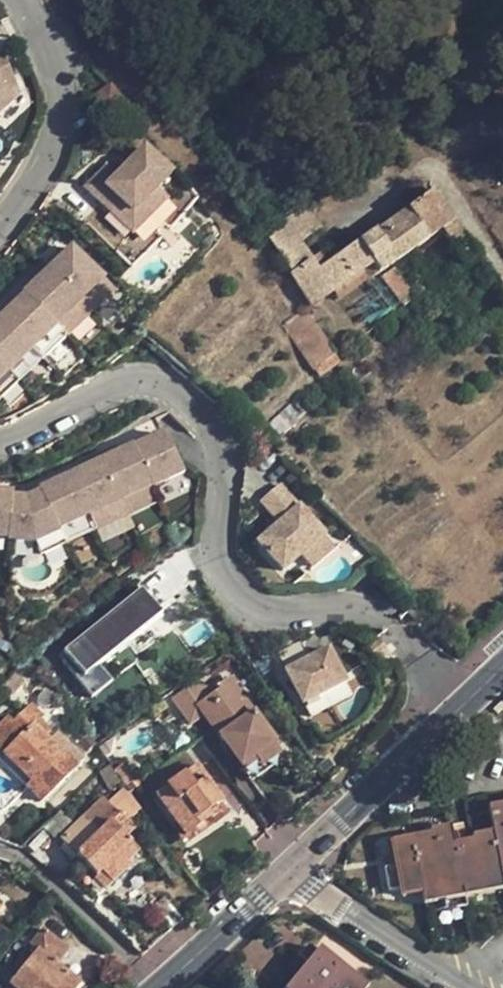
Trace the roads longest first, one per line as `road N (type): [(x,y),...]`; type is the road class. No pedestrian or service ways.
road 1 (tertiary): [(287,872),(502,668)]
road 2 (residential): [(159,987),(29,861),(0,850)]
road 3 (residential): [(287,872),(456,987)]
road 4 (tertiary): [(161,987),(287,872)]

